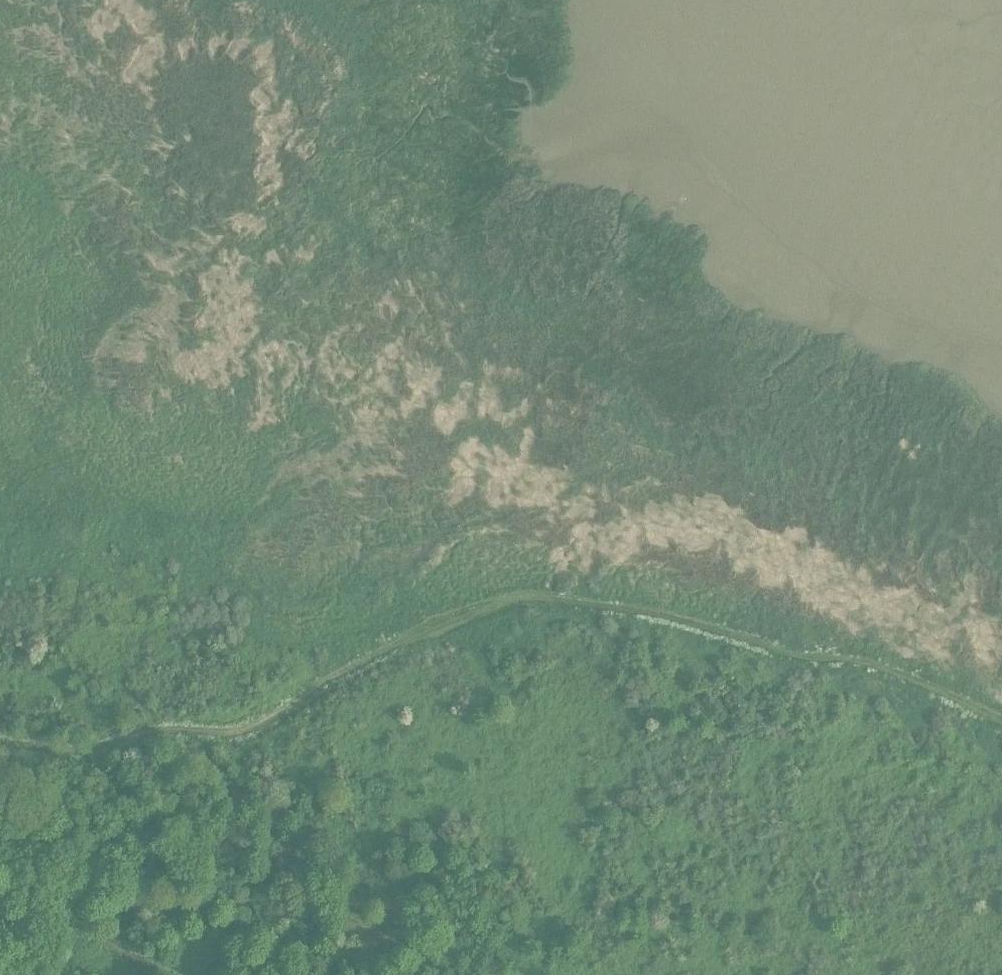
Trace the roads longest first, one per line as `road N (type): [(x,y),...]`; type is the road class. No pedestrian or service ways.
road 1 (track): [(0,745),(48,754),(171,724),(258,729),(381,645),(450,610),(506,597),(613,598),(762,636),(899,653),(1001,714)]

